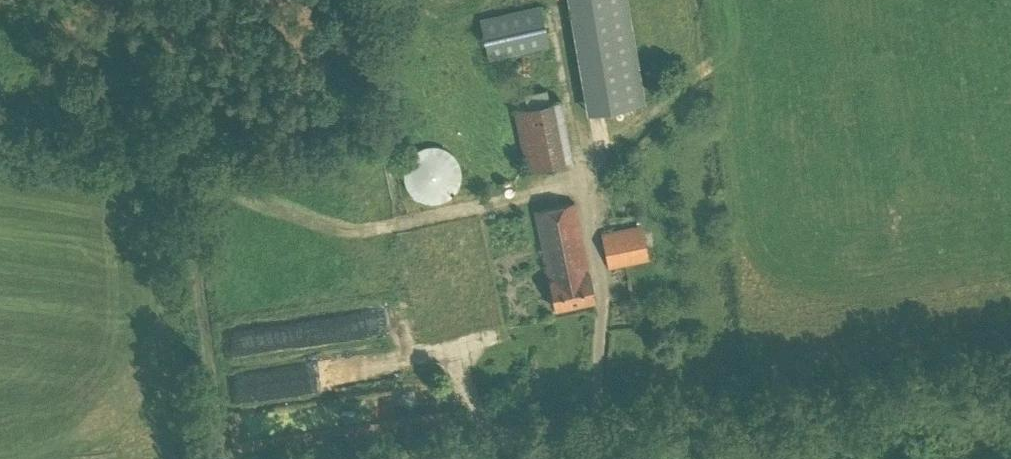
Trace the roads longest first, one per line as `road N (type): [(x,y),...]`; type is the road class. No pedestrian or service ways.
road 1 (track): [(218,458),(169,156),(0,130)]
road 2 (track): [(605,426),(390,458)]

